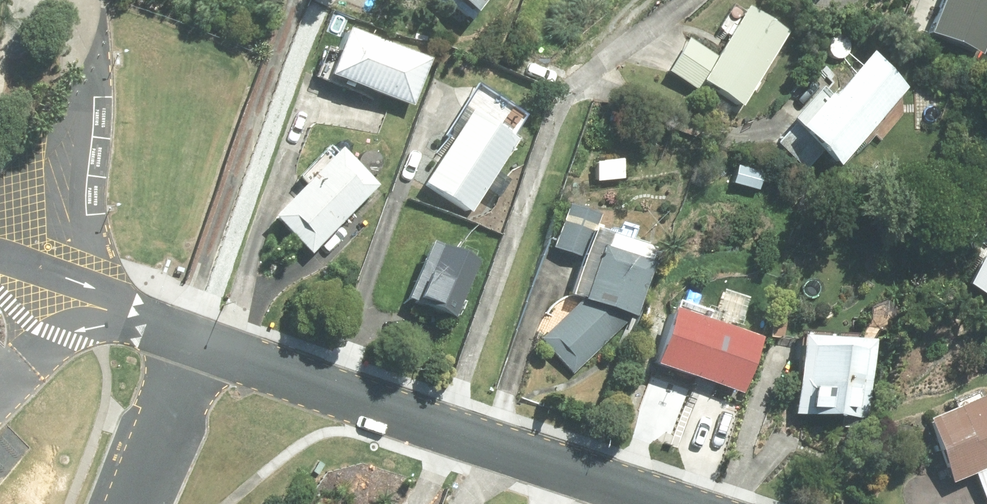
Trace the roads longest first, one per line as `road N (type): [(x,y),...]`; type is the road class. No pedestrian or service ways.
road 1 (residential): [(131,503),(198,344),(662,503)]

